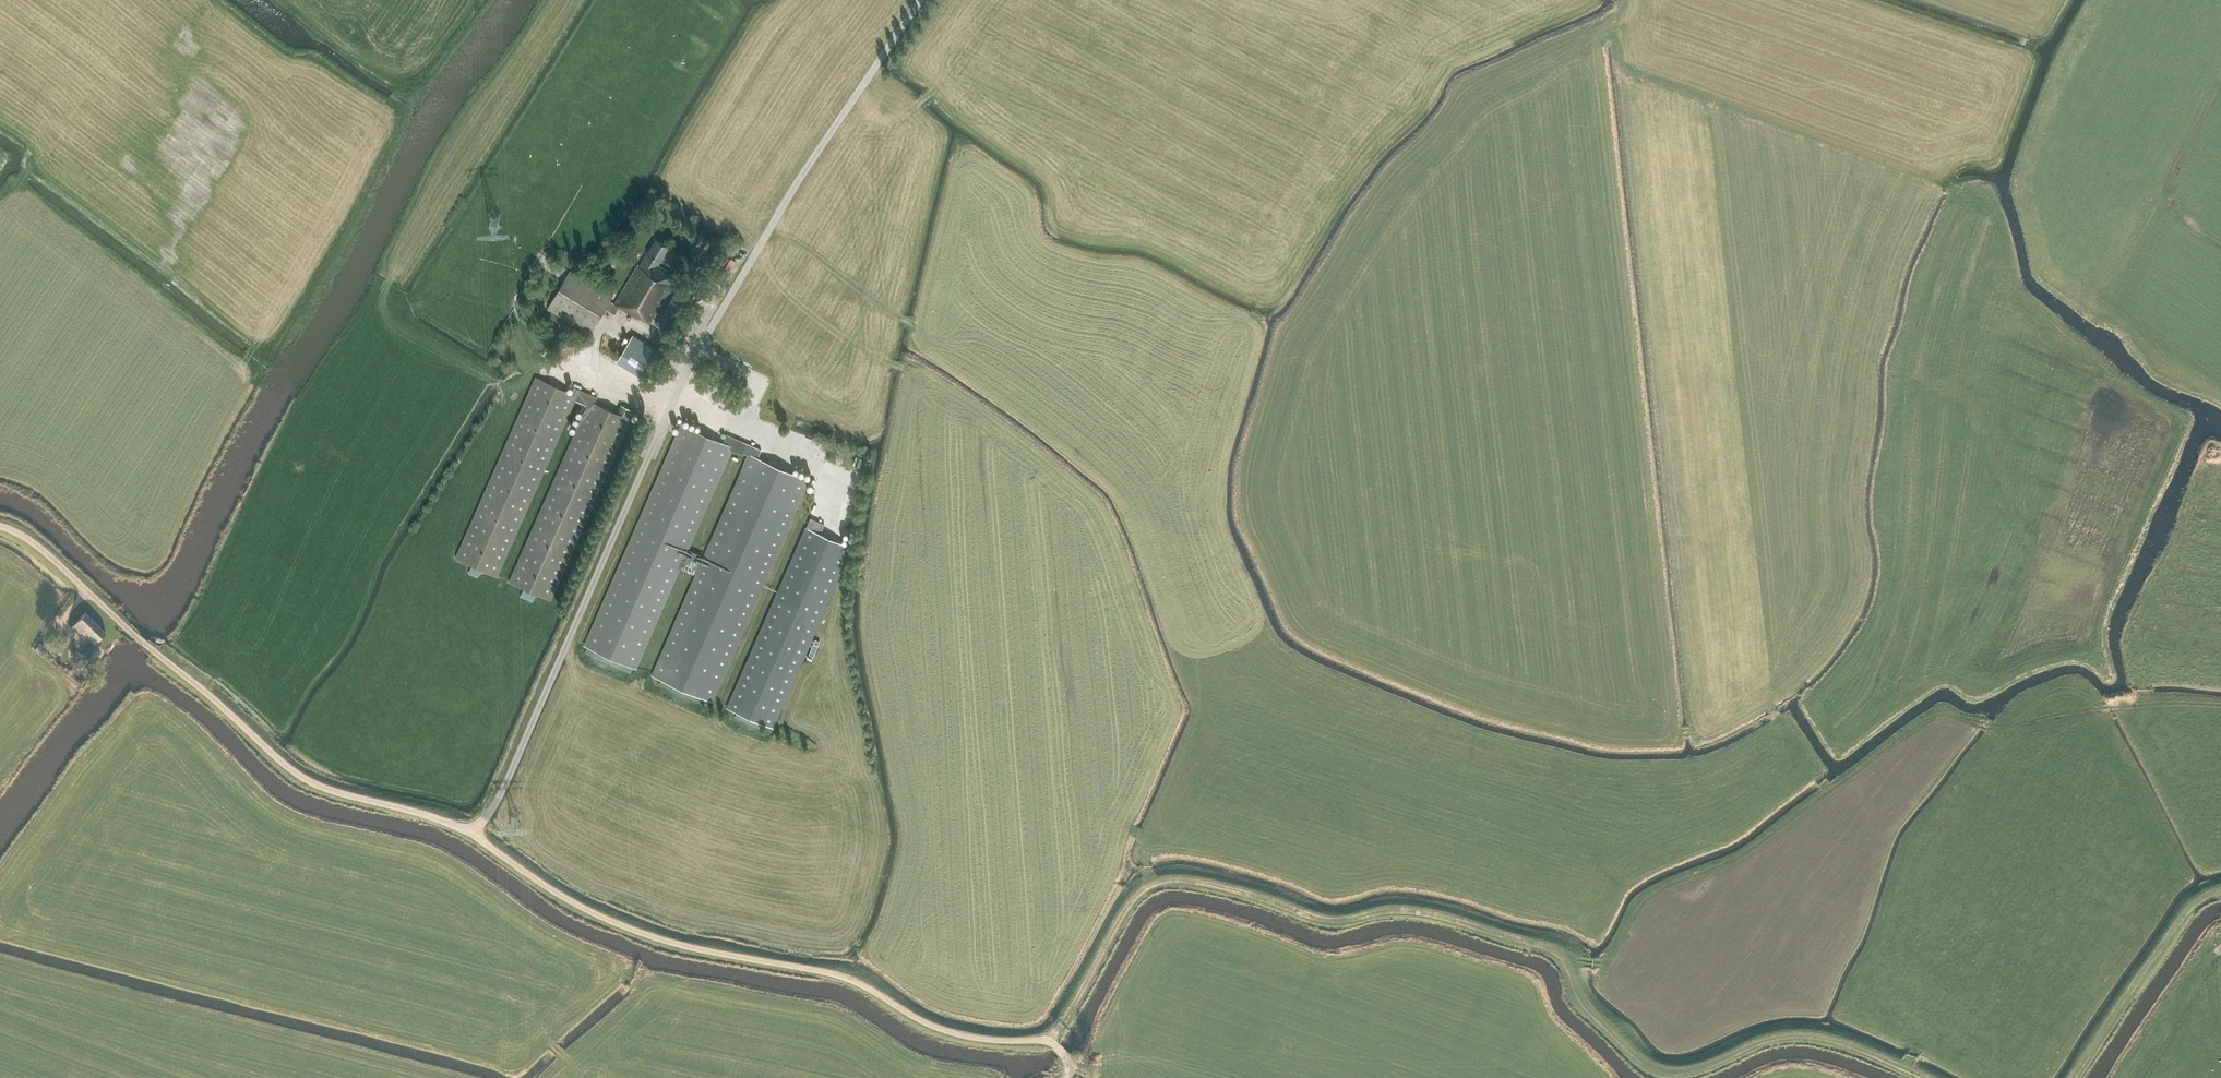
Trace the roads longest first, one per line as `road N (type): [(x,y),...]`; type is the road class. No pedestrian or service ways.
road 1 (track): [(1049,1041),(1140,892),(1186,880),(1324,918),(1425,912),(1549,947),(1565,959),(1592,1010),(1662,1068),(1692,1069),(1764,1039),(1811,1035),(1928,1077)]
road 2 (unclassified): [(471,833),(503,789),(707,335),(803,172),(921,0)]
road 3 (unclassified): [(1067,1077),(1063,1053),(1049,1041),(951,1031),(843,976),(688,946),(610,919),(471,833)]
road 4 (unclassified): [(471,833),(296,772),(49,555),(0,526)]
road 5 (track): [(2073,1077),(2183,916),(2220,891)]

